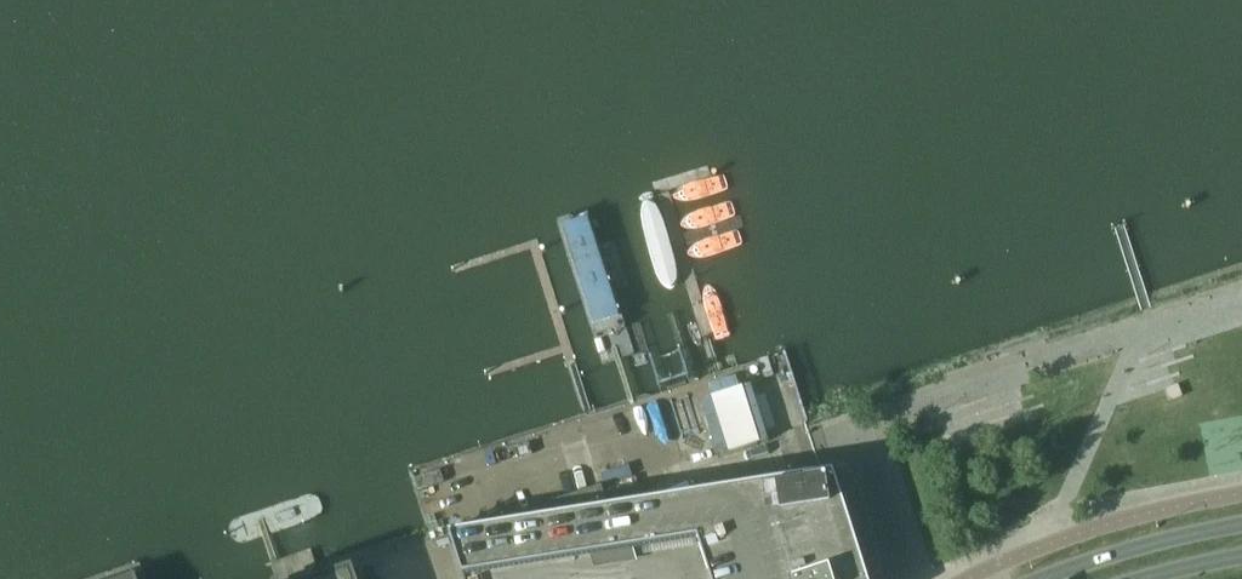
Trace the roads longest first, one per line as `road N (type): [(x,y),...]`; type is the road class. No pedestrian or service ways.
road 1 (secondary): [(1241,523),(1042,578)]
road 2 (unclassified): [(905,578),(853,431)]

